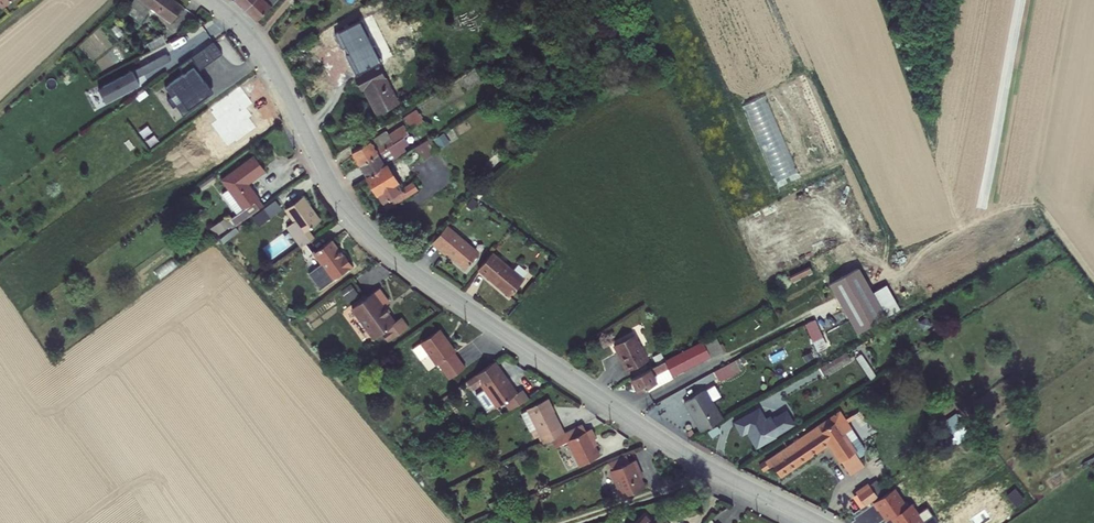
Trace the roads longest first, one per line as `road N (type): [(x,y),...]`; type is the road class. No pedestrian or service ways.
road 1 (tertiary): [(820,522),(676,449),(403,265),(345,205),(266,55),(212,0)]

